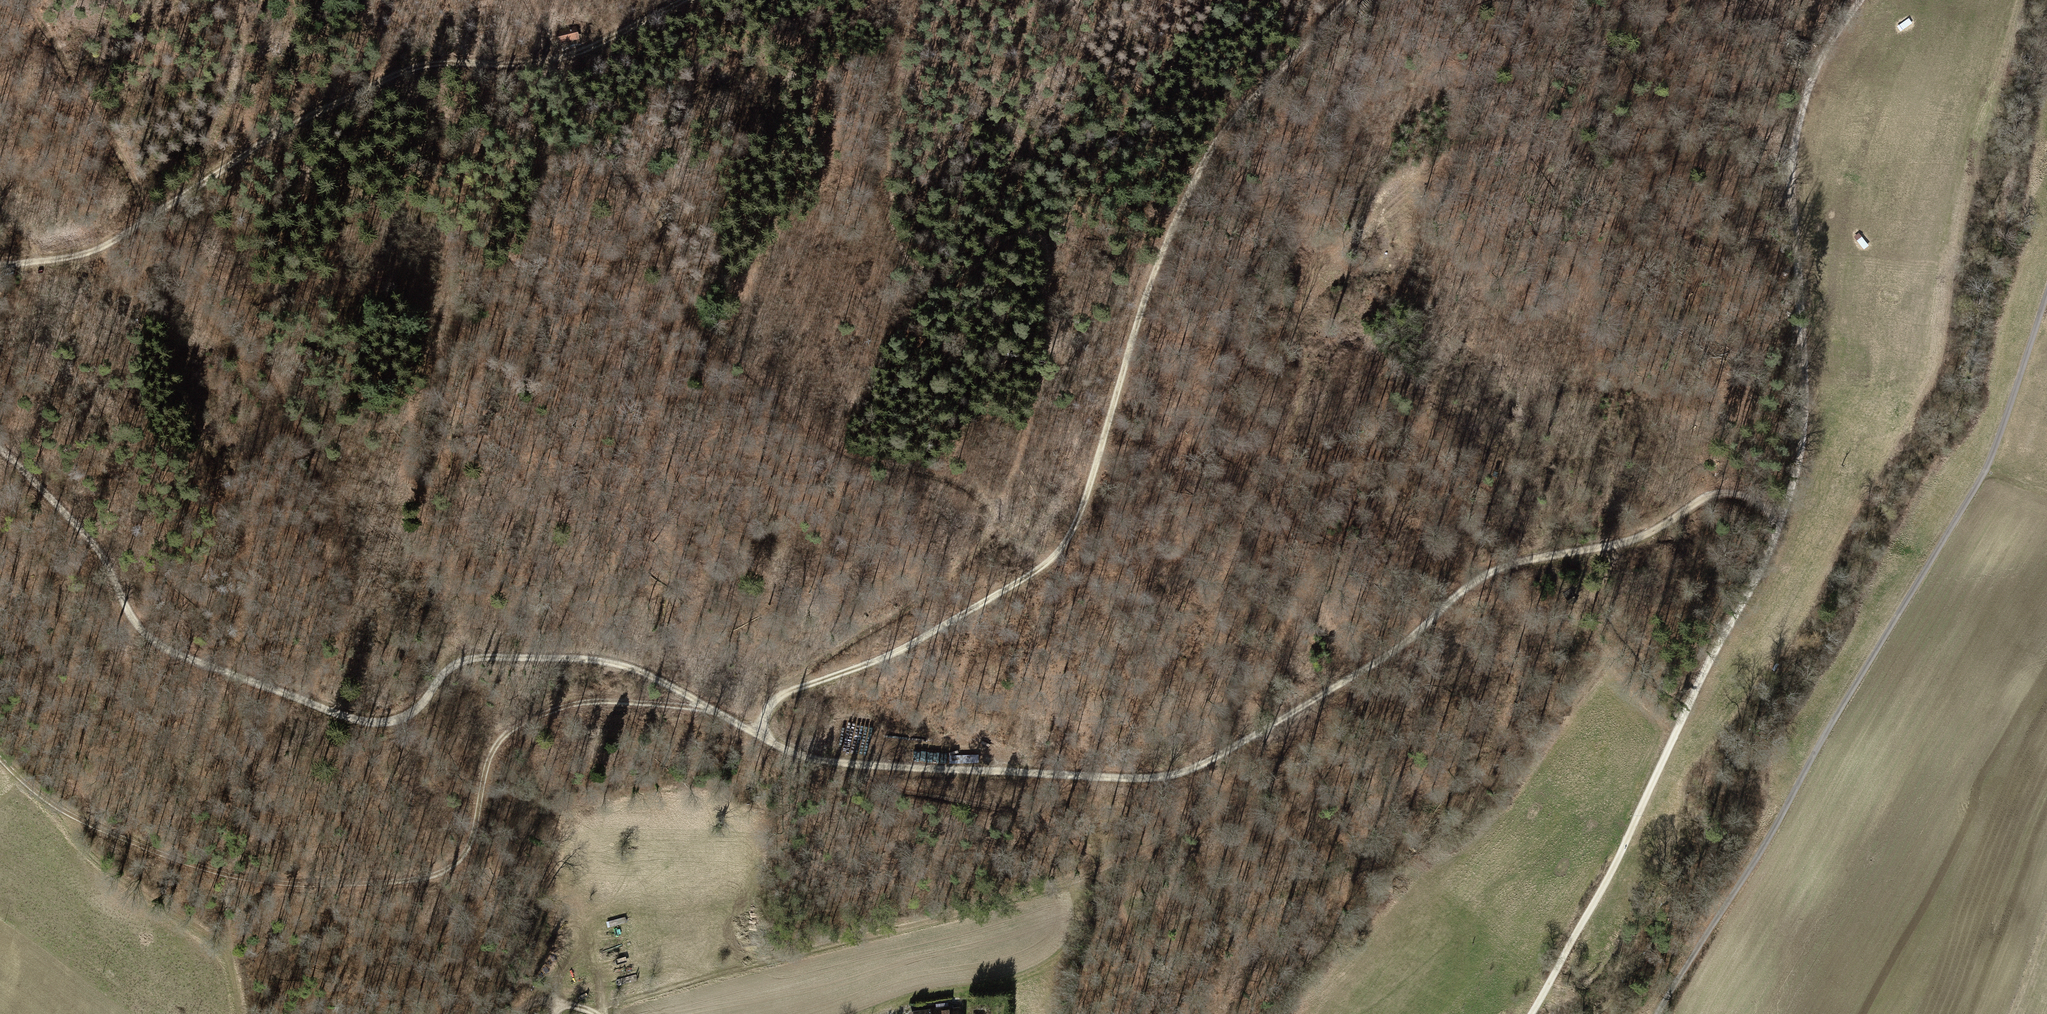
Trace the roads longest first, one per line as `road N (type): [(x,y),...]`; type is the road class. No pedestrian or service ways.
road 1 (track): [(0,449),(90,537),(136,626),(171,649),(309,699),(369,715),(408,710),(451,670),(477,658),(608,661),(668,683),(776,743),(841,766),(1148,779),(1212,759),(1407,642),(1458,593),(1502,567),(1631,540),(1715,494),(1740,494),(1783,519)]
road 2 (track): [(783,695),(960,569),(1008,487),(1046,361),(1051,256),(1038,236),(1023,232),(997,245),(963,277),(945,281),(907,262),(899,242),(889,167),(894,96),(928,0)]
road 3 (track): [(1350,0),(1253,96),(1179,221),(1134,337),(1092,485),(1073,531),(1044,569),(870,664),(783,695),(755,732)]
road 4 (track): [(0,755),(20,782),(104,834),(196,868),(346,883),(449,866),(473,844),(499,733),(560,708),(588,701),(672,705),(755,732)]
road 5 (track): [(1658,1013),(1991,458),(2046,293)]
road 6 (track): [(309,699),(335,650),(346,599),(347,551),(332,504),(275,379),(158,213),(29,0)]
road 7 (track): [(684,0),(558,59),(408,69),(119,239),(87,253),(0,265)]
road 8 (track): [(988,532),(991,517),(977,494),(841,450),(728,350),(687,298),(654,209),(558,59),(530,0)]
road 9 (track): [(1243,738),(1307,580),(1271,478),(1303,382),(1299,295),(1323,258),(1409,172)]
road 10 (track): [(1531,1013),(1617,860),(1783,519)]
road 11 (track): [(1783,519),(1802,419),(1793,150),(1810,85),(1859,0)]
road 12 (track): [(841,766),(891,788),(1061,827),(1096,857),(1134,939),(1139,989)]
road 13 (track): [(1275,720),(1178,865),(1127,1013)]

